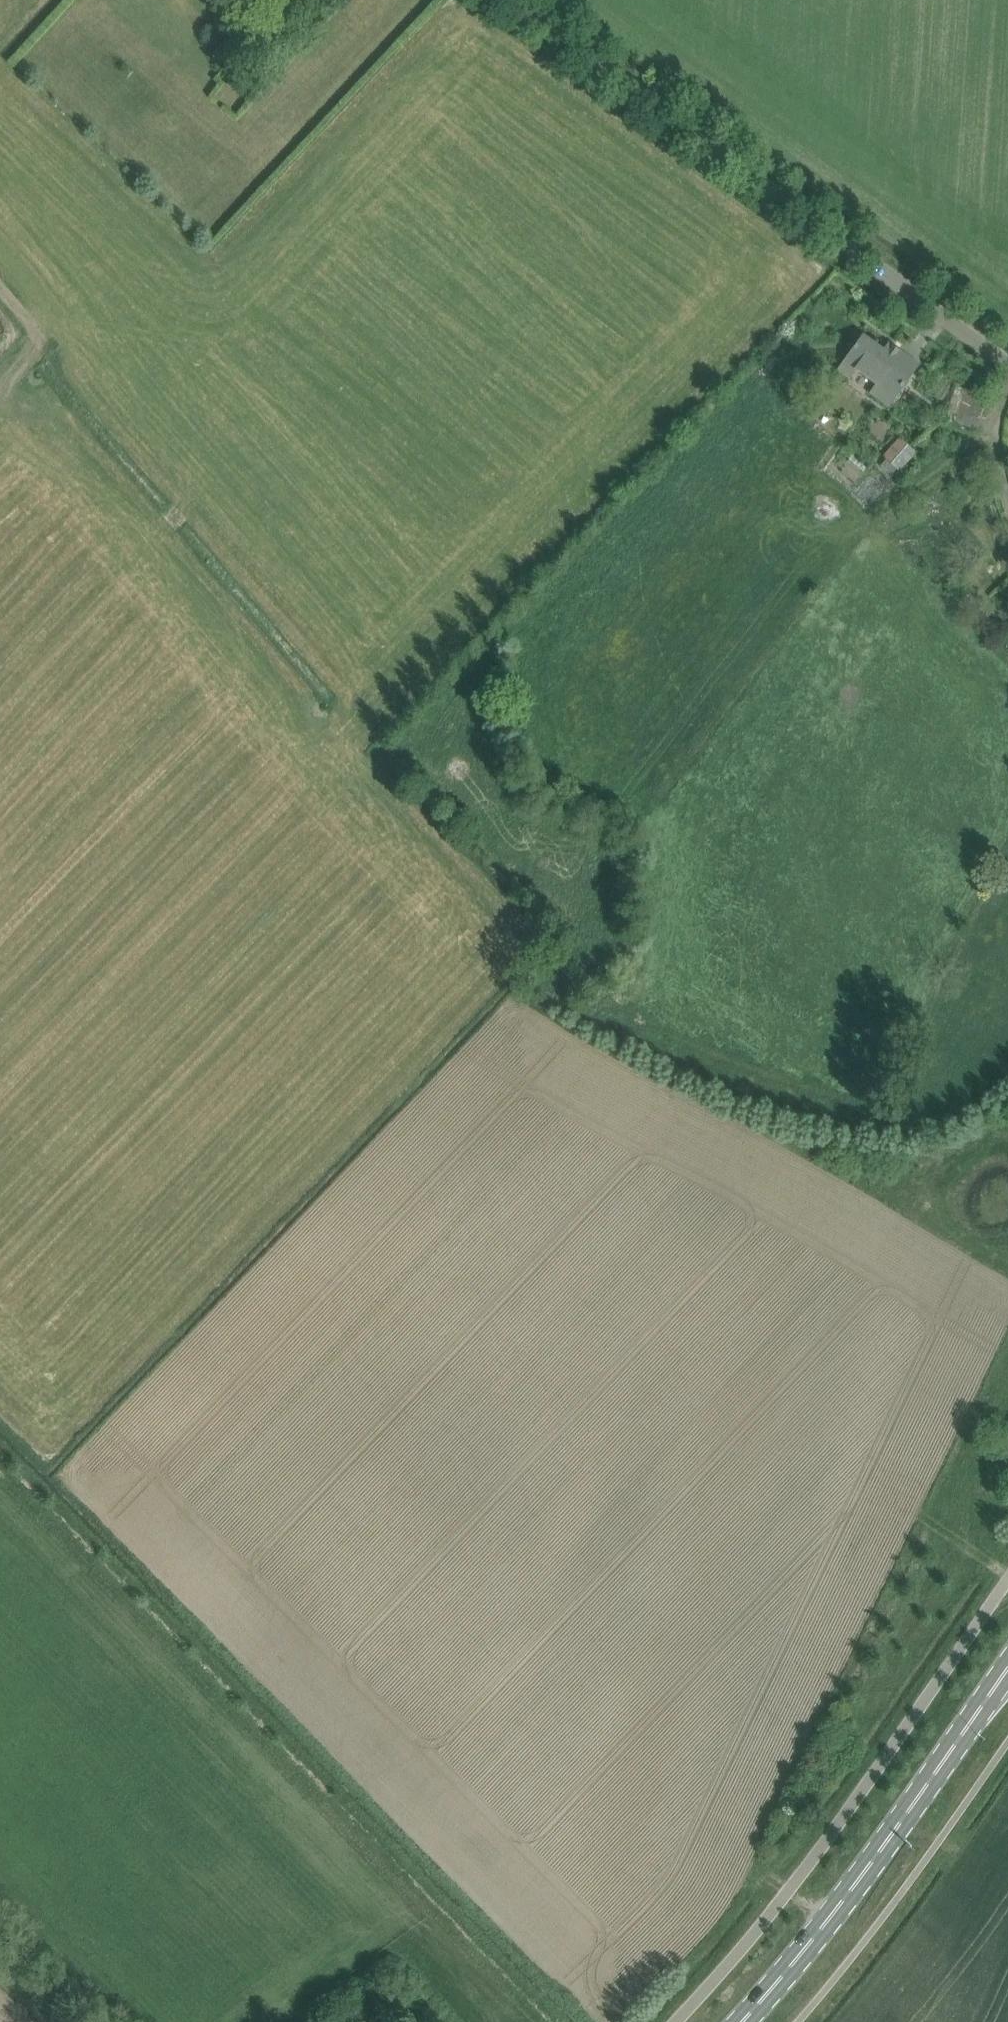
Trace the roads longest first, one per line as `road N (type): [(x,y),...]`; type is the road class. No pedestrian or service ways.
road 1 (unclassified): [(1007,366),(516,0)]
road 2 (primary): [(743,2021),(831,1919),(1007,1668)]

